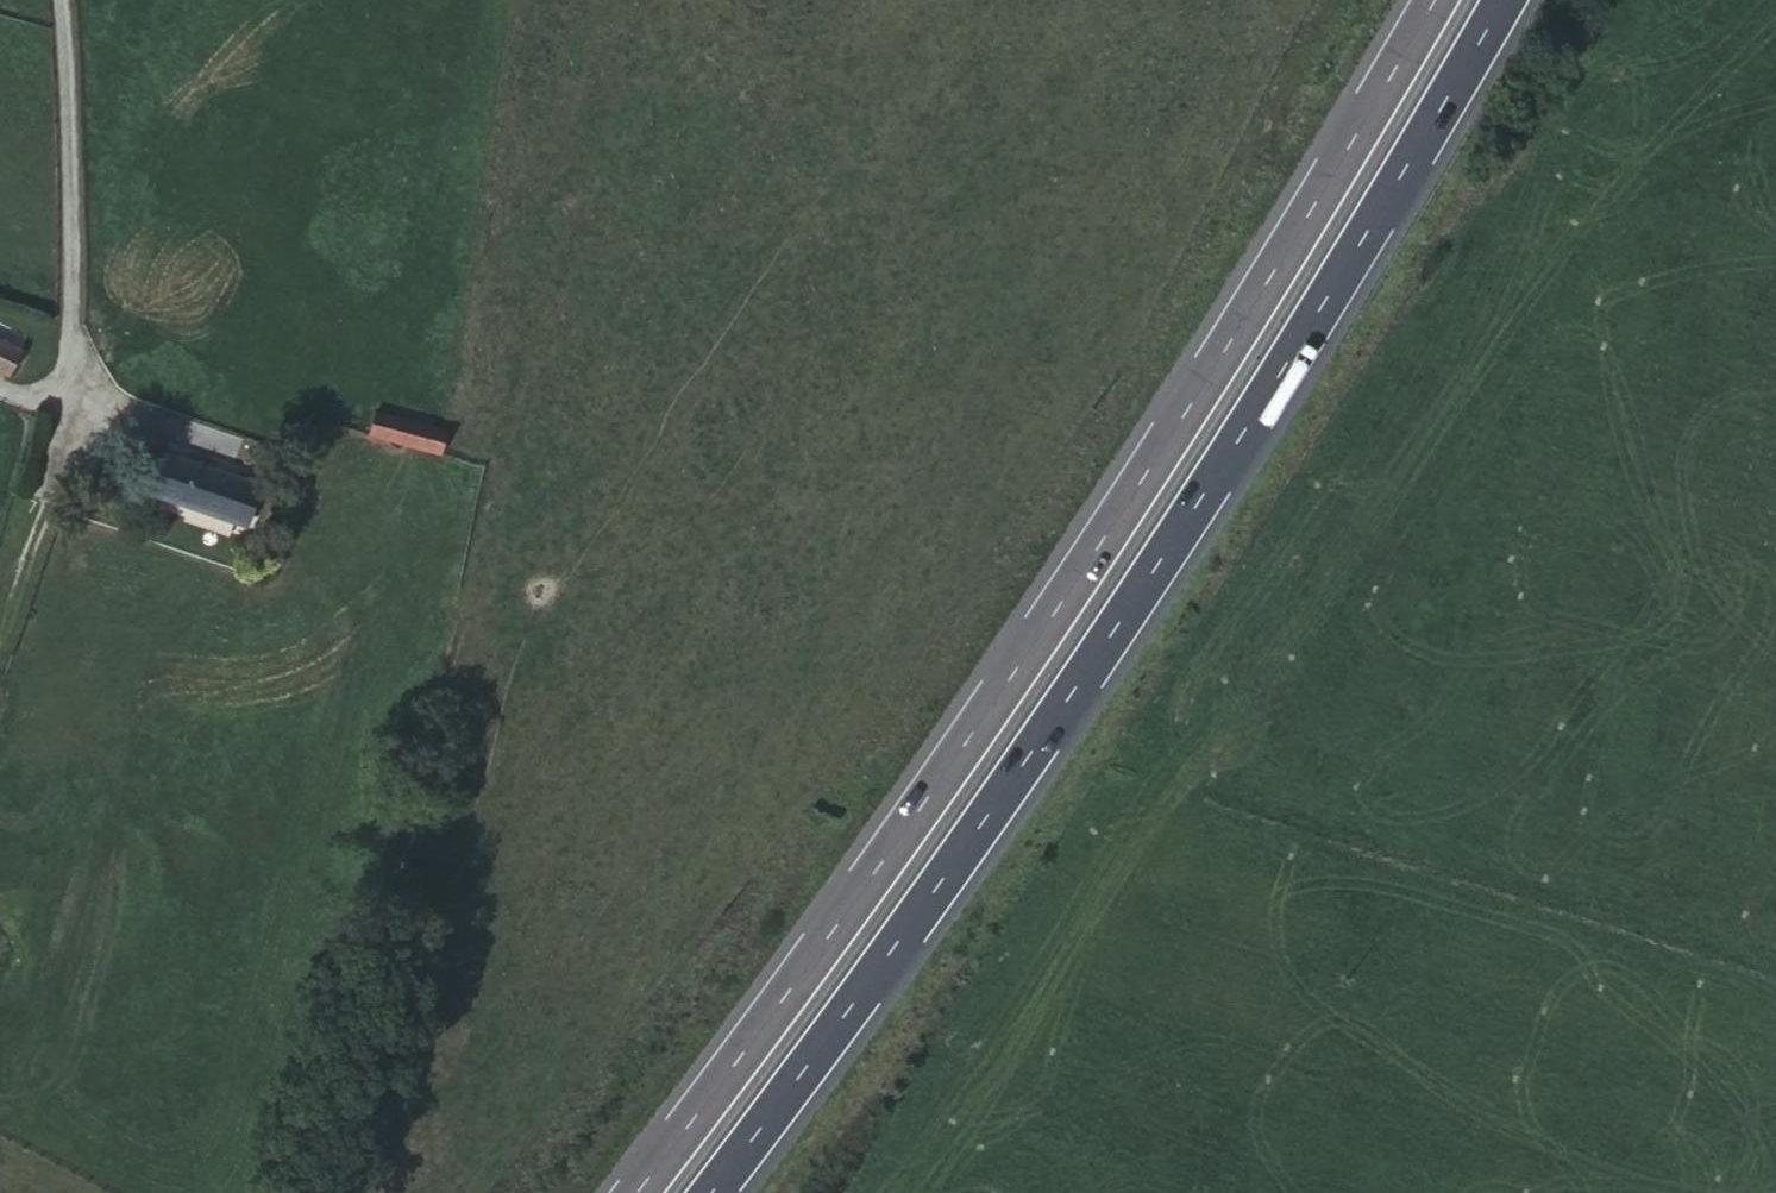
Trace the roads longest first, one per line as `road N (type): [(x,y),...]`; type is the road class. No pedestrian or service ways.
road 1 (motorway): [(713,1192),(1122,627),(1339,287),(1508,0)]
road 2 (motorway): [(1415,0),(1121,507),(633,1192)]
road 3 (track): [(52,0),(71,253),(68,405)]

